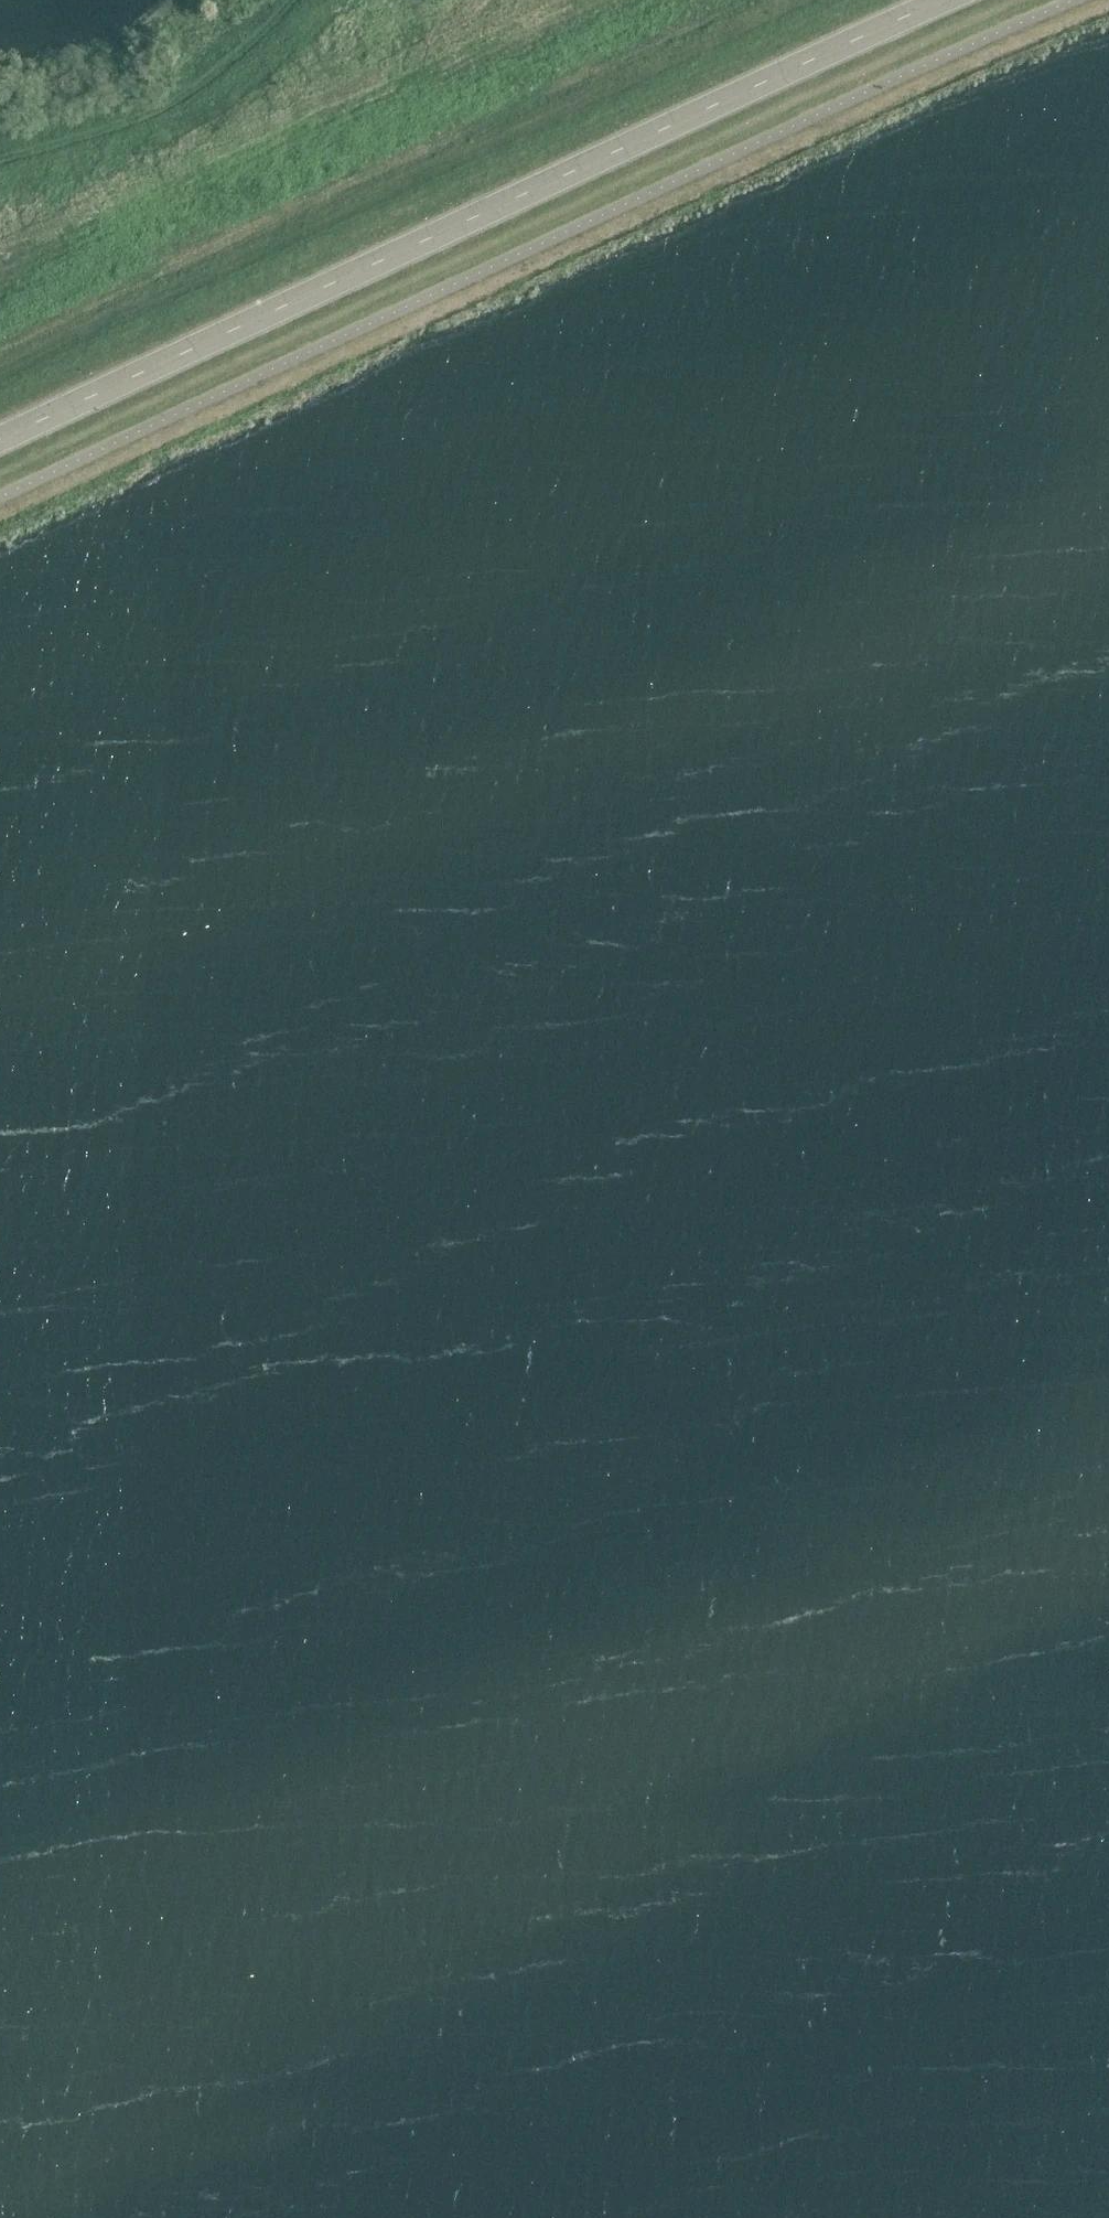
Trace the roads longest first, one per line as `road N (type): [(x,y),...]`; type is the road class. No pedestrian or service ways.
road 1 (tertiary): [(0,446),(955,0)]

